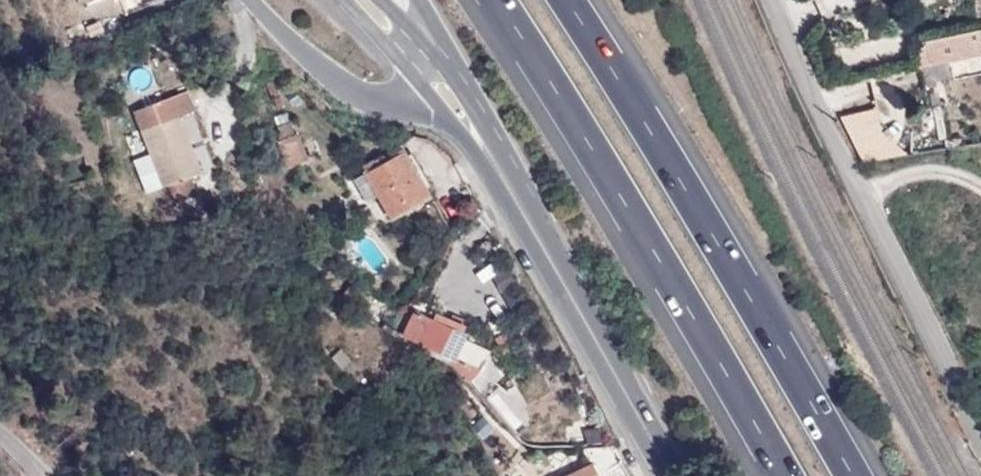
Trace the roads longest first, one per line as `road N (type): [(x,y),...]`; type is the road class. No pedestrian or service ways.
road 1 (motorway): [(497,0),(784,475)]
road 2 (motorway): [(851,475),(569,0)]
road 3 (residential): [(769,0),(980,421)]
road 4 (primary): [(508,181),(673,475)]
road 5 (unclassified): [(252,0),(335,78),(398,105)]
road 6 (primary): [(508,181),(454,73)]

